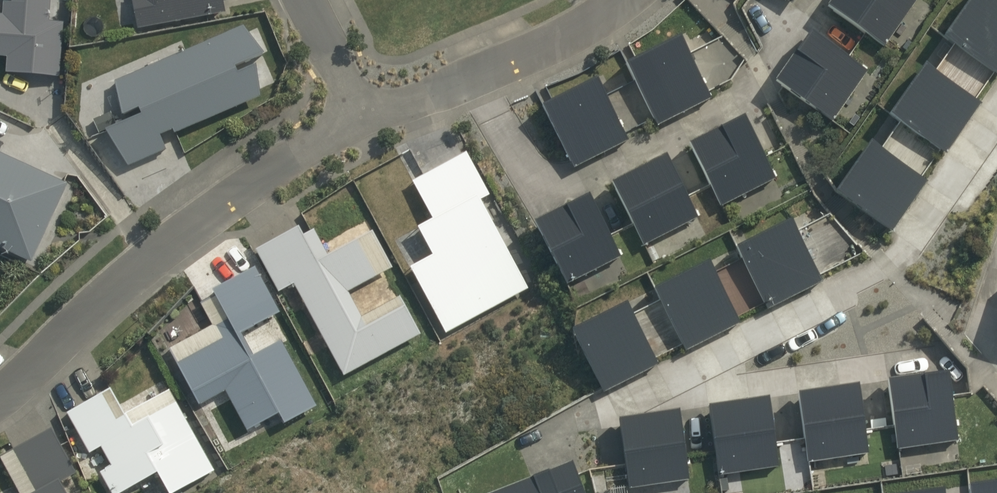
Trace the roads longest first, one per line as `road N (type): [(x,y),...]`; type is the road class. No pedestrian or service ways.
road 1 (residential): [(0,403),(159,255),(363,114)]
road 2 (residential): [(363,114),(540,50),(625,0)]
road 3 (residential): [(363,114),(314,0)]

